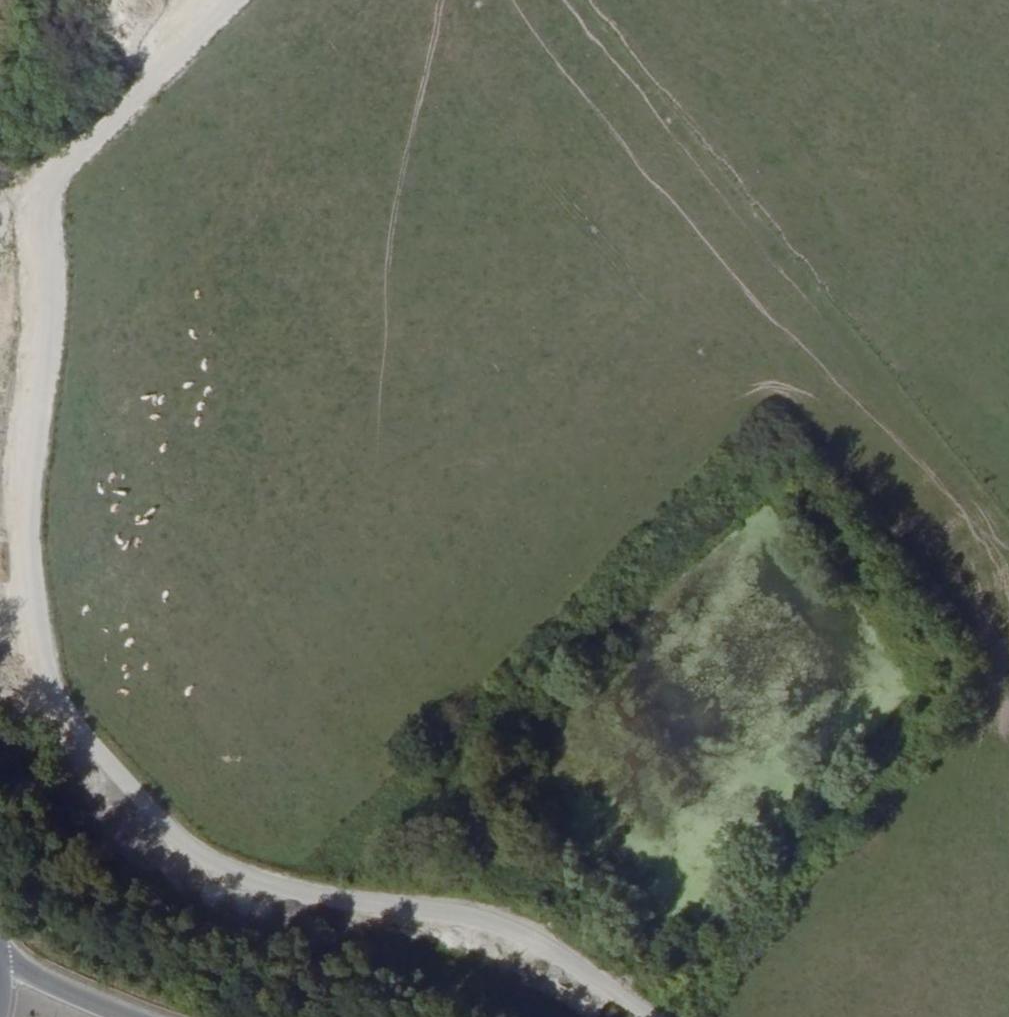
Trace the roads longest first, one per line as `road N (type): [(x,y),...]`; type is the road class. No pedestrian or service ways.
road 1 (track): [(217,0),(29,192),(39,293),(14,511),(19,589),(42,690),(141,808),(225,870),(299,888),(467,908),(555,954),(643,1016)]
road 2 (primary): [(132,1016),(0,953)]

